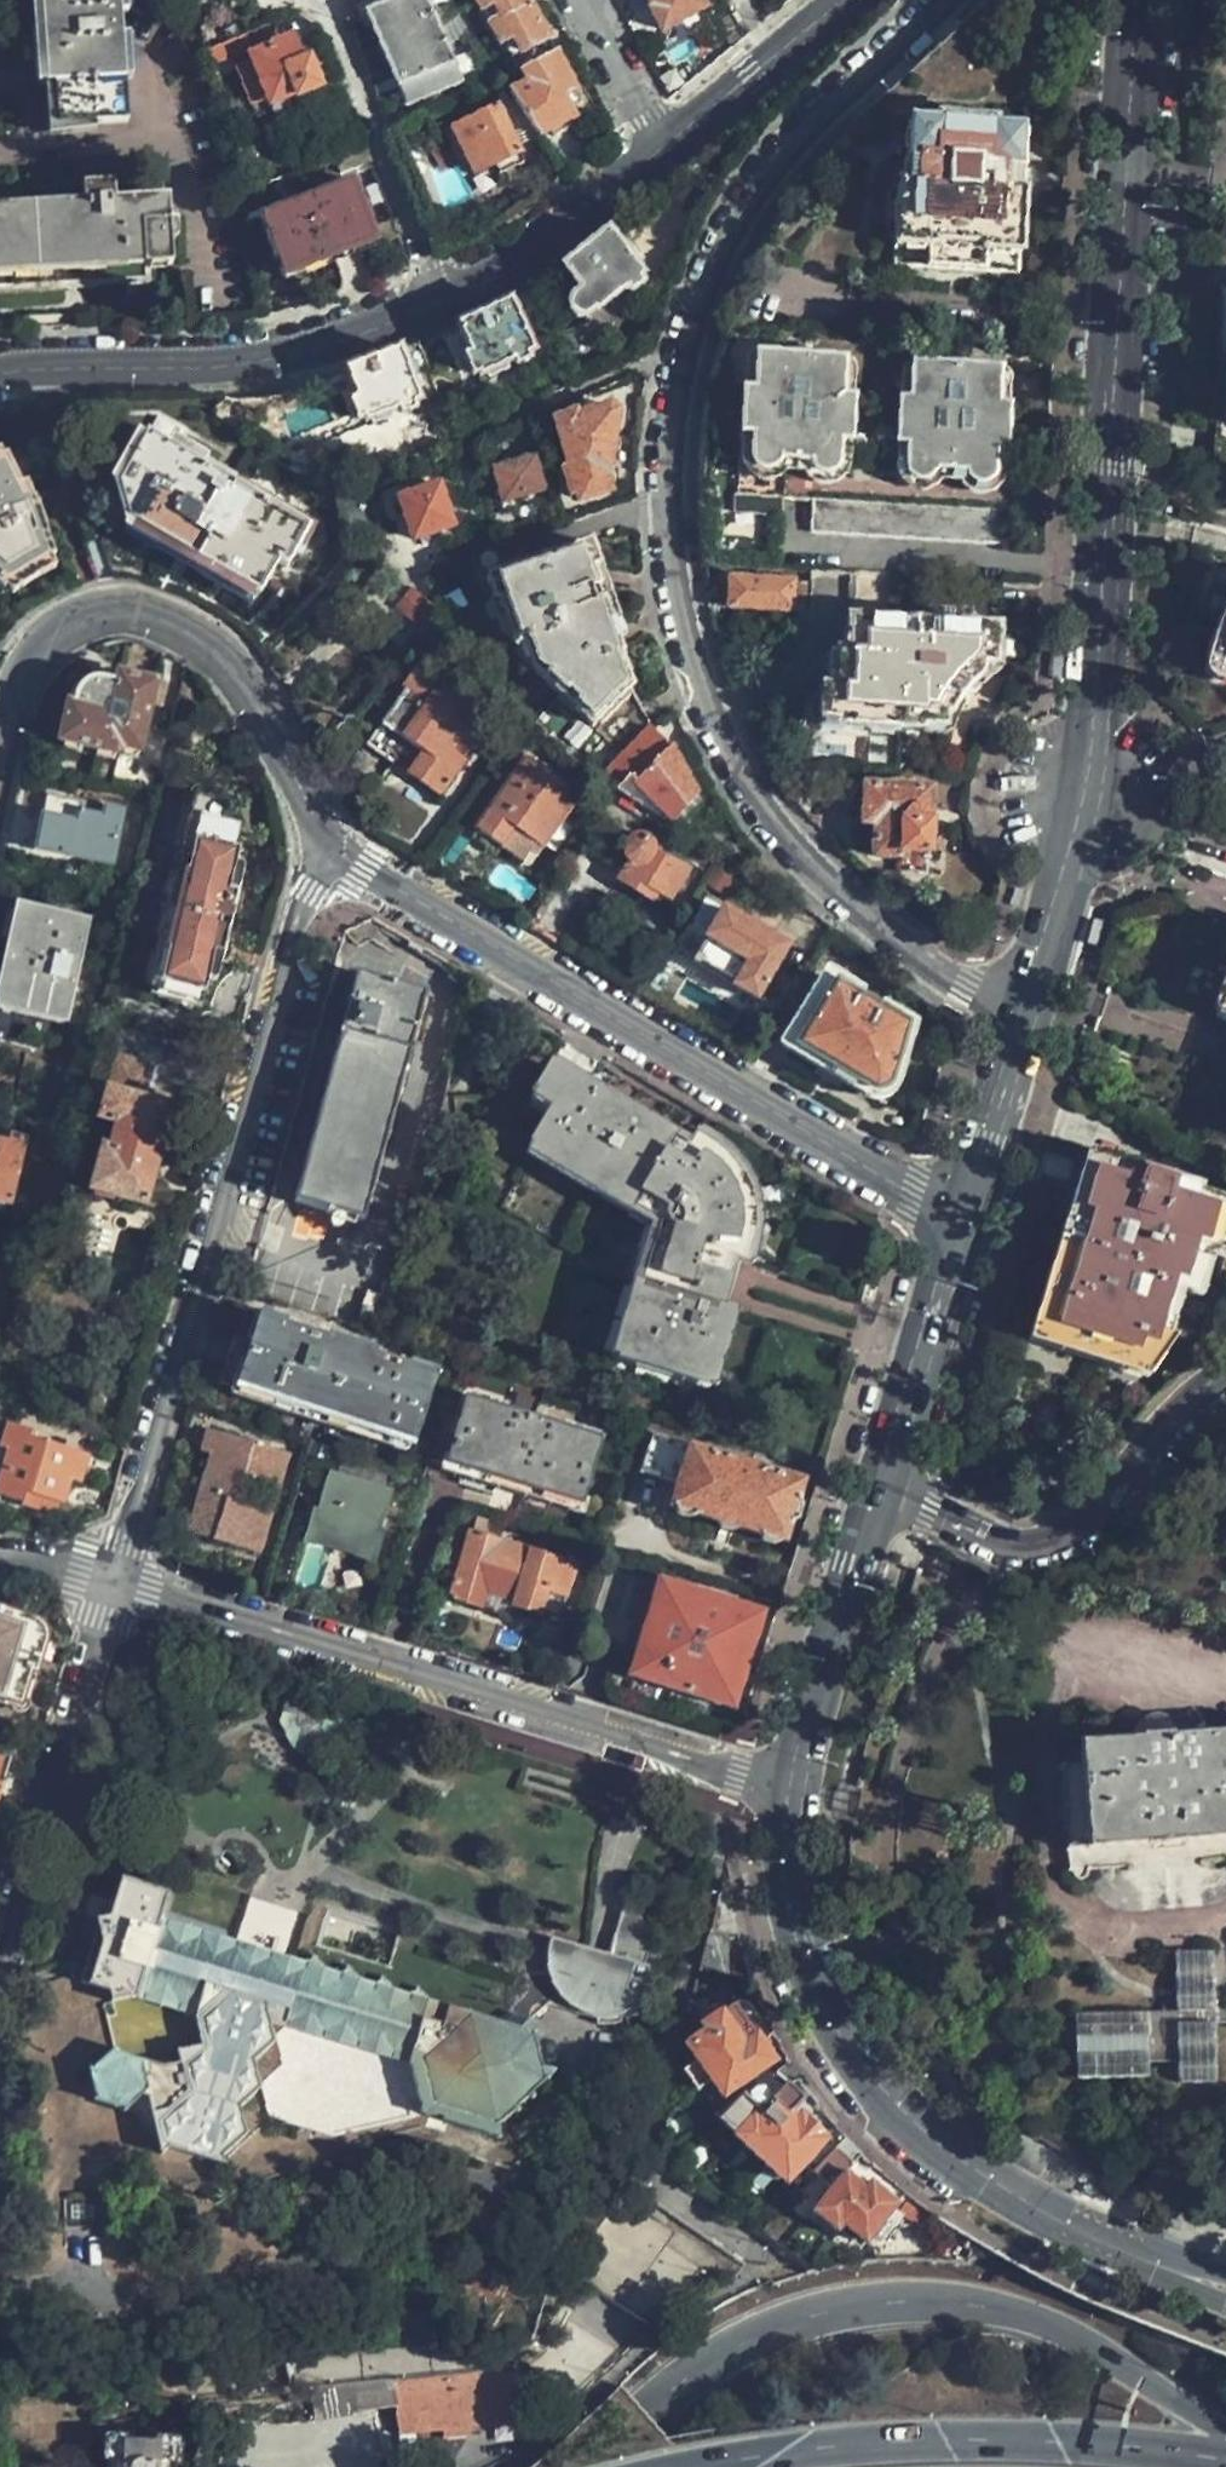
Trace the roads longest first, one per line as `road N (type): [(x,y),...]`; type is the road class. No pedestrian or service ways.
road 1 (residential): [(948,0),(841,95),(734,230),(694,338),(670,453),(671,559),(729,749),(775,818),(905,947),(964,986),(1022,1006)]
road 2 (tertiary): [(0,374),(260,360),(442,298),(543,242),(842,0)]
road 3 (secondary): [(1135,0),(1097,662),(1080,797)]
road 4 (residential): [(111,1579),(303,890),(333,859)]
road 5 (trunk): [(1225,2439),(1072,2337),(1002,2309),(867,2306),(776,2326),(708,2366),(583,2466)]
road 6 (secondary): [(800,1788),(792,1842),(802,1941),(842,2039),(880,2089),(941,2145),(1034,2209),(1225,2288)]
road 7 (residential): [(333,859),(911,1192),(962,1213)]
road 8 (residential): [(800,1788),(111,1579)]
road 9 (residential): [(0,745),(26,664),(49,637),(111,613),(181,628),(261,710),(333,859)]
road 10 (trunk): [(1225,2460),(945,2441),(712,2466)]
road 11 (residential): [(1225,1375),(1102,1503),(1046,1537),(1009,1541),(882,1484)]
road 12 (residential): [(111,1579),(0,1955)]
road 13 (secondary): [(882,1484),(800,1788)]
road 14 (secondary): [(962,1213),(882,1484)]
road 15 (secondary): [(1080,797),(1022,1006)]
road 16 (secondary): [(1022,1006),(962,1213)]
road 17 (residential): [(1080,797),(1225,840)]

